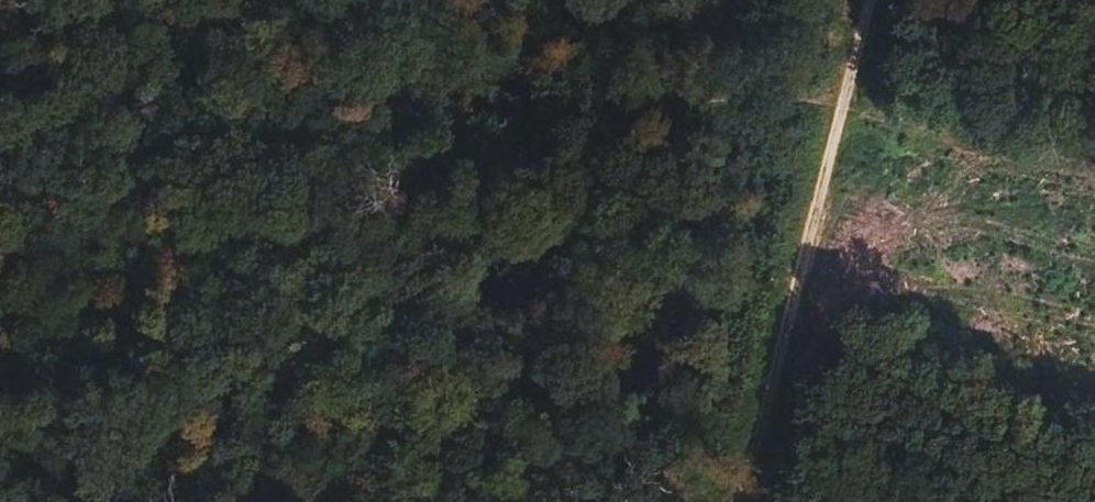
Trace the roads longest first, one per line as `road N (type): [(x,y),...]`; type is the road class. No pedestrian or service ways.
road 1 (track): [(862,0),(745,501)]

